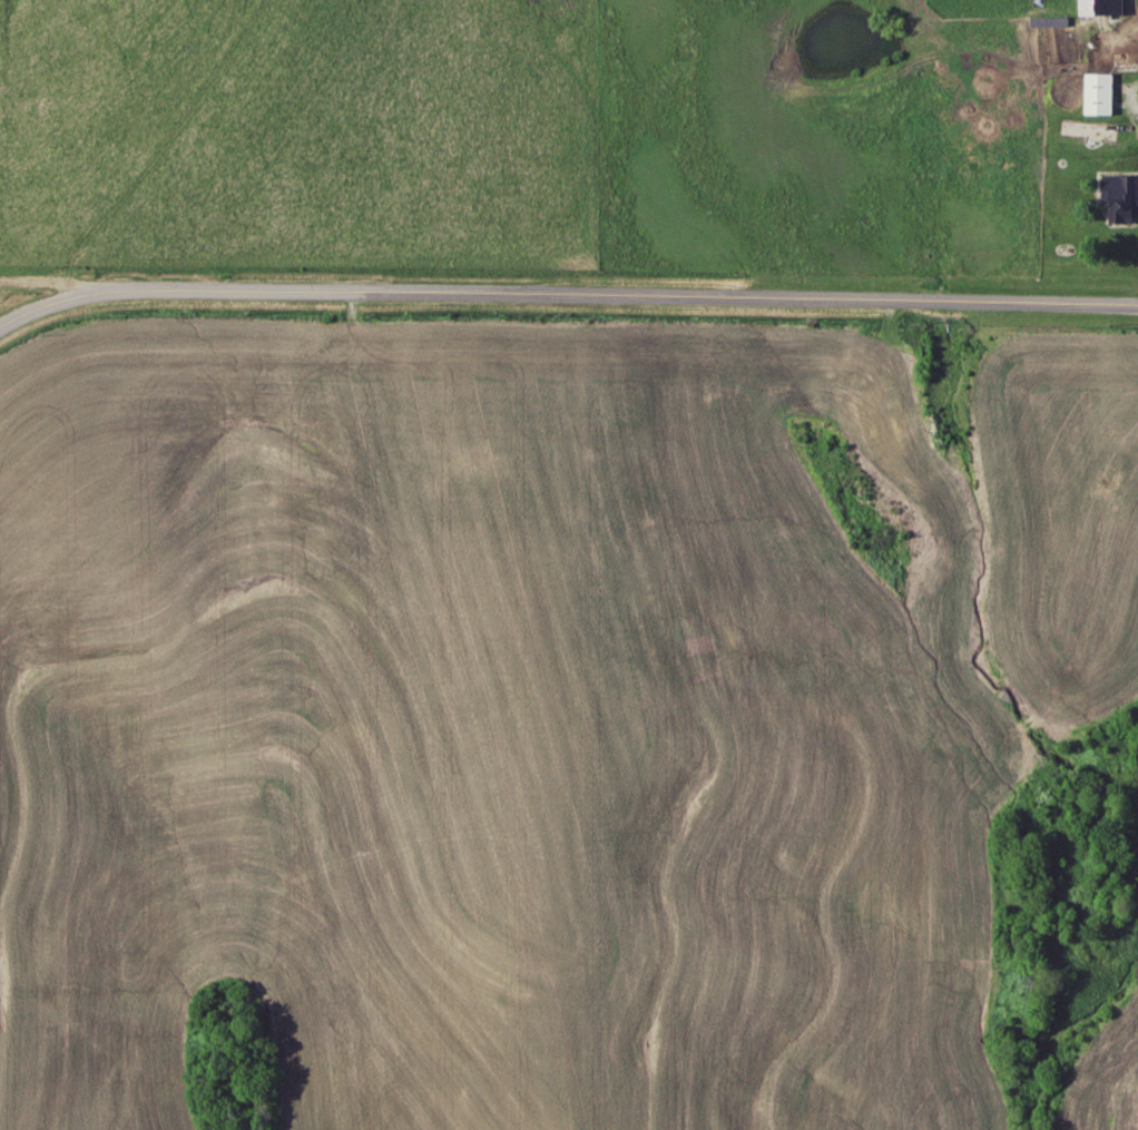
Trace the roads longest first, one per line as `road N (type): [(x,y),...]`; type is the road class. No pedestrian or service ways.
road 1 (tertiary): [(1137,298),(148,283),(89,288),(0,322)]

